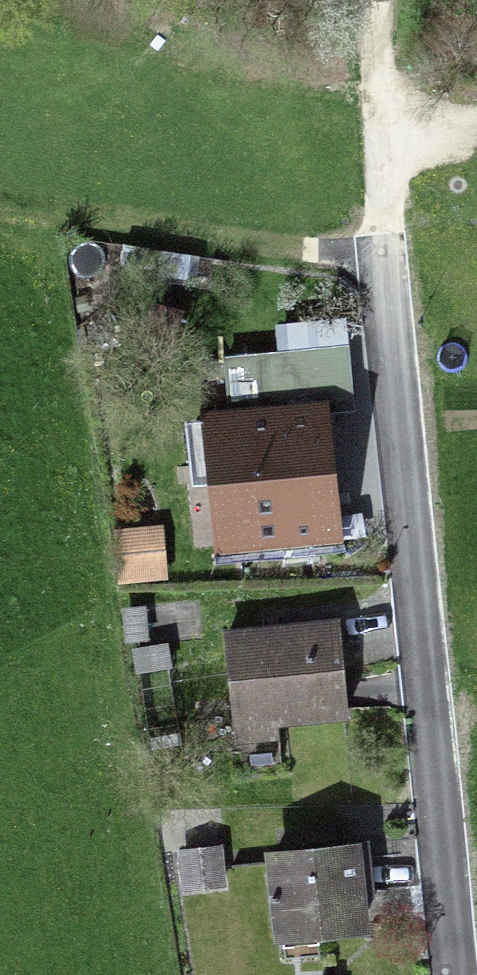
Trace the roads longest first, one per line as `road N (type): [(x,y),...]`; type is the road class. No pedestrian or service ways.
road 1 (residential): [(454,974),(391,400),(384,265)]
road 2 (track): [(384,265),(384,0)]

